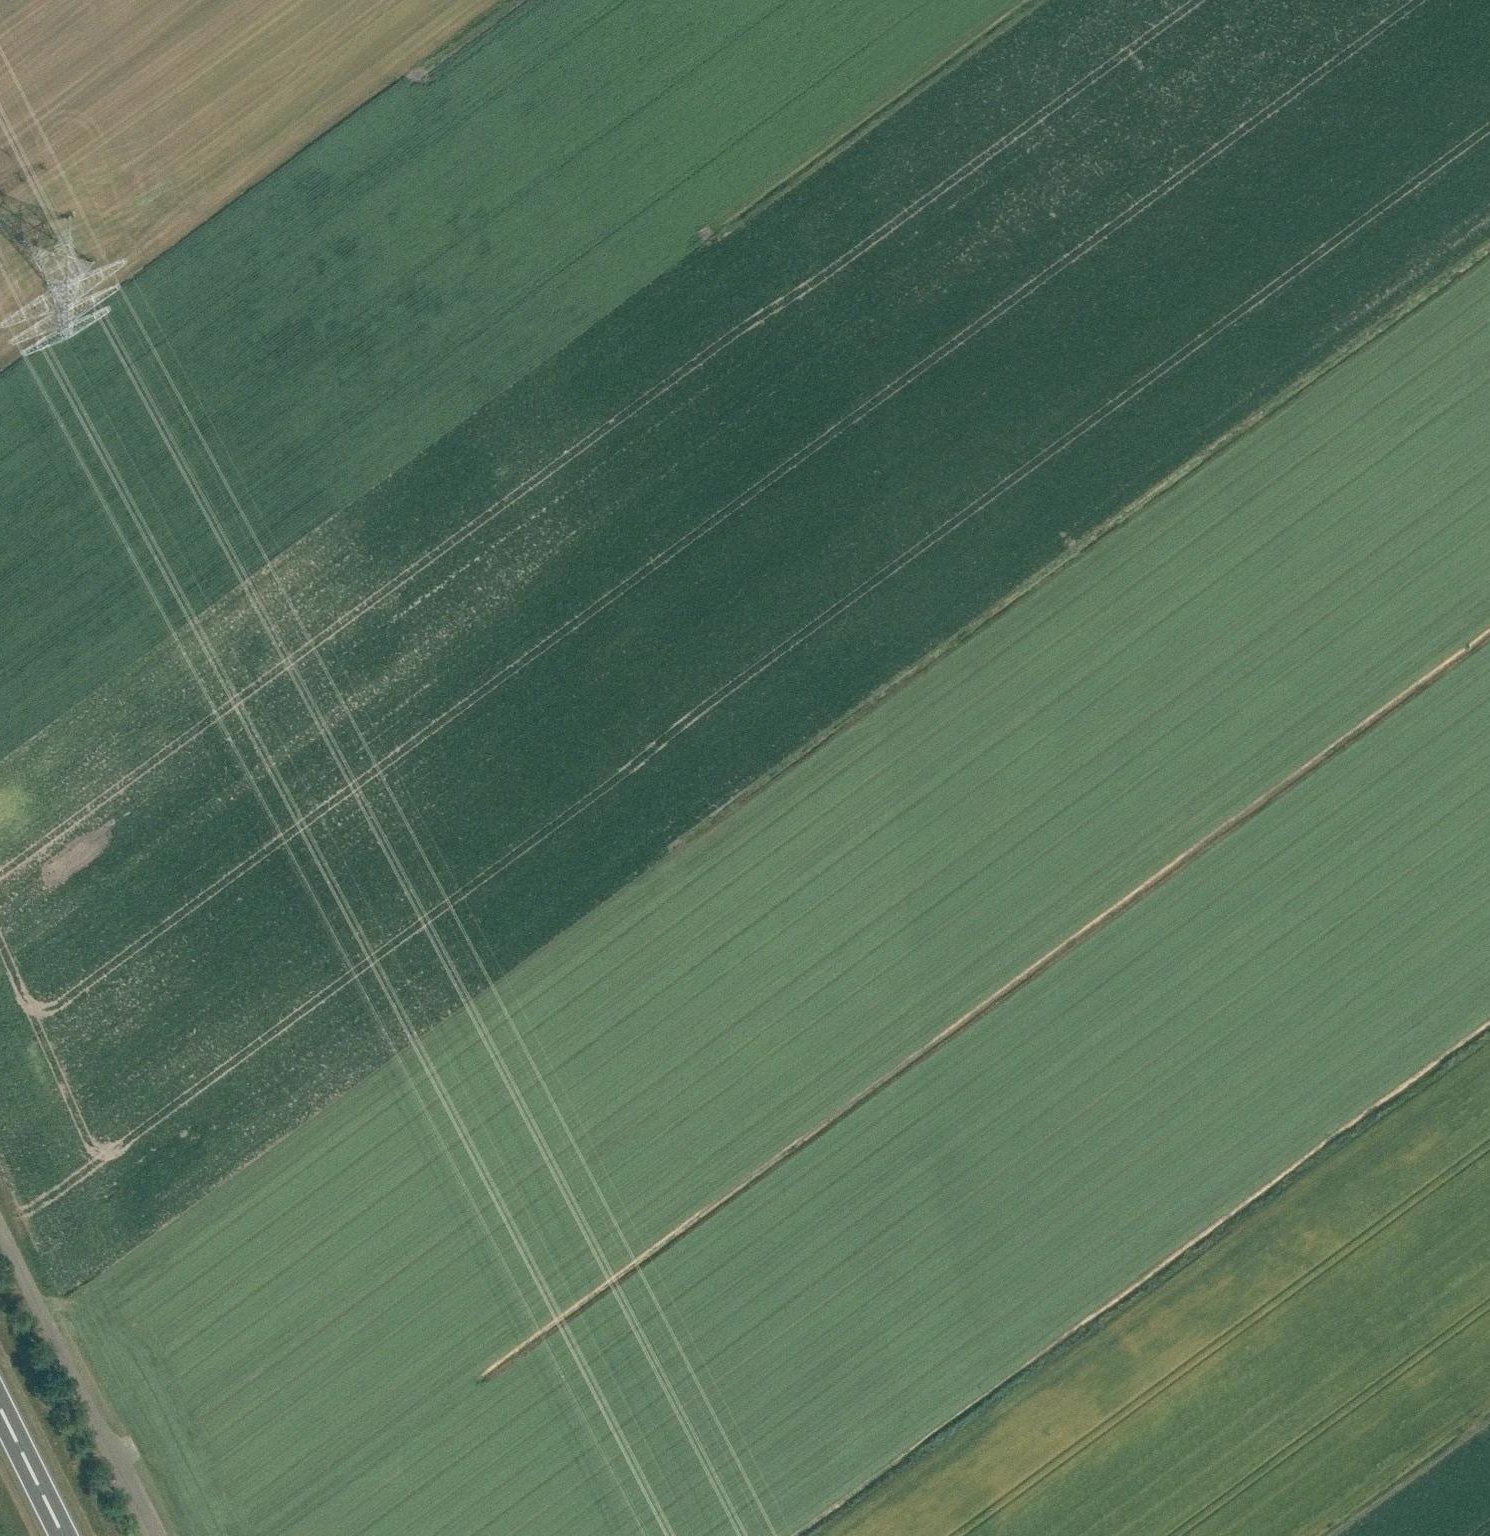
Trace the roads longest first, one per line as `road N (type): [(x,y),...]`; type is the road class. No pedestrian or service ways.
road 1 (unclassified): [(153,1535),(0,1222)]
road 2 (trunk): [(67,1535),(0,1400)]

